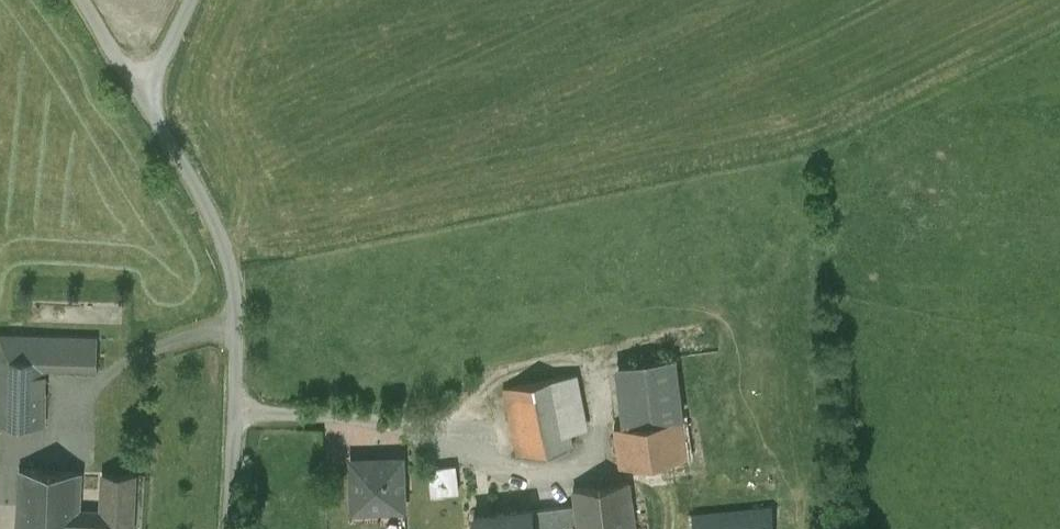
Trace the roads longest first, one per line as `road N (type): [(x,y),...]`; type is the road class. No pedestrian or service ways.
road 1 (unclassified): [(230,528),(243,271),(141,98)]

